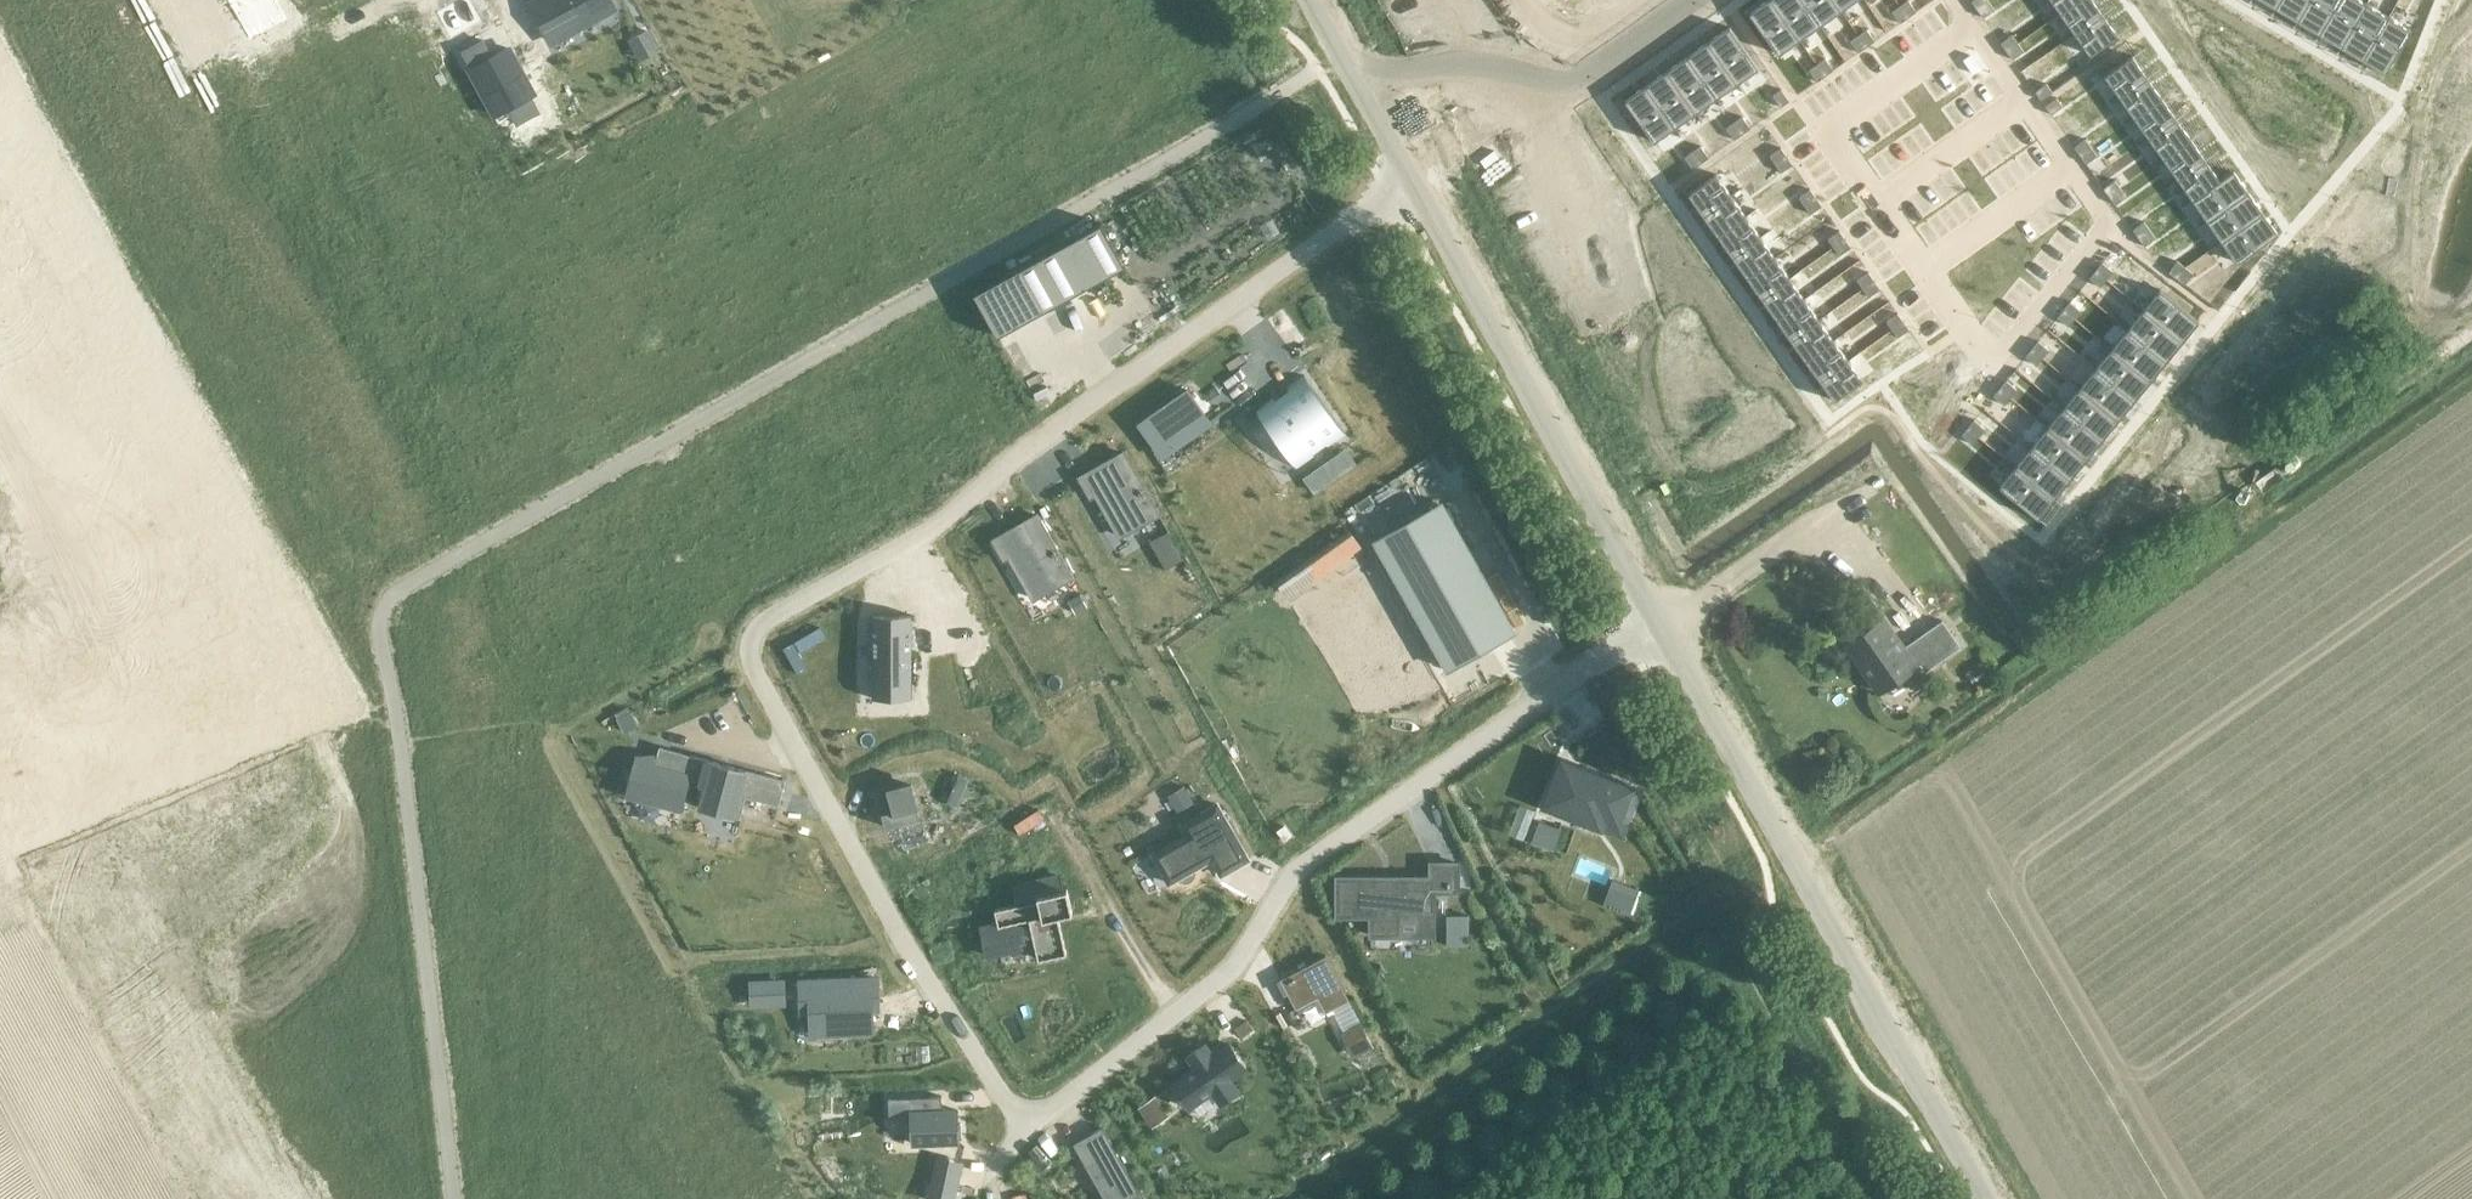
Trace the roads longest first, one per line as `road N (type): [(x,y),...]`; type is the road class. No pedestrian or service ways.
road 1 (residential): [(1412,180),(1019,449),(939,525),(798,604),(762,642),(769,693),(1026,1134)]
road 2 (track): [(2471,347),(1783,844)]
road 3 (residential): [(1026,1134),(1239,968),(1290,876),(1425,774),(1658,623)]
road 4 (tertiary): [(639,442),(1264,90),(1316,79)]
road 5 (tertiary): [(1985,1198),(1658,623)]
road 6 (tertiary): [(249,620),(0,159)]
road 7 (tertiary): [(1658,623),(1412,180)]
road 8 (tertiary): [(253,701),(385,656),(524,566),(639,442)]
road 9 (tertiary): [(639,442),(249,620)]
road 10 (tertiary): [(0,355),(162,658)]
road 11 (residential): [(1588,74),(1560,81),(1473,67),(1351,68)]
road 12 (residential): [(1588,74),(1412,180)]
road 13 (tertiary): [(61,726),(253,701)]
road 14 (residential): [(1687,0),(1588,74)]
road 15 (tertiary): [(162,658),(61,726)]

